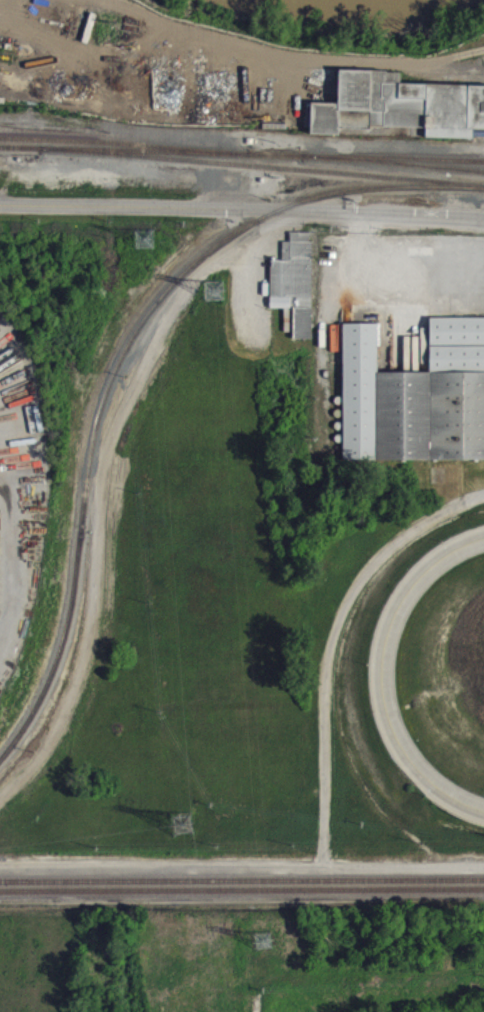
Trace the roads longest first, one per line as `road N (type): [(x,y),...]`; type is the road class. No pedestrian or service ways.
road 1 (residential): [(0,204),(355,208),(483,219)]
road 2 (tertiary): [(436,787),(396,742),(386,714),(387,634),(426,572),(483,537)]

